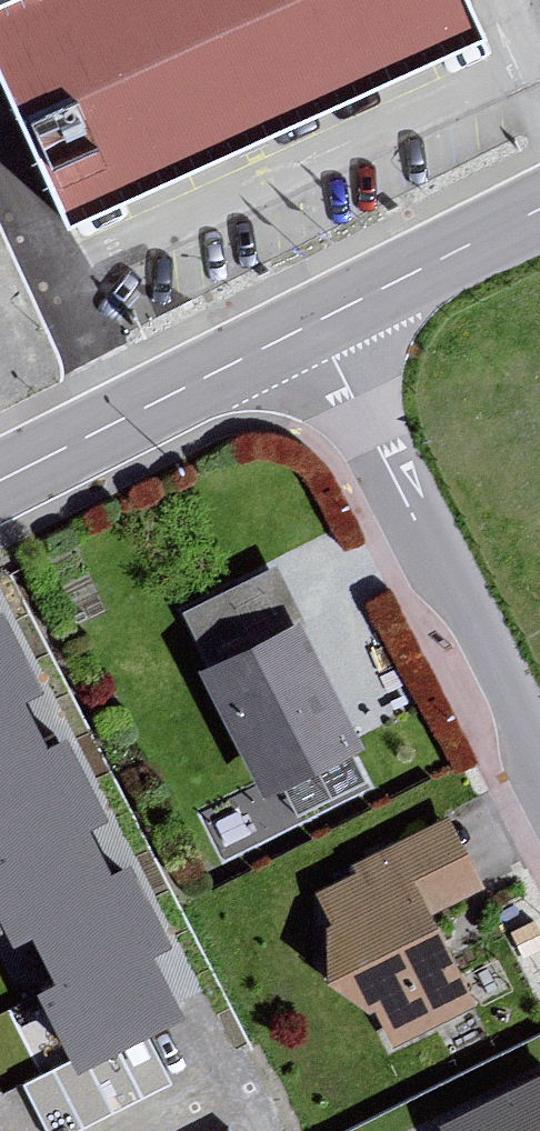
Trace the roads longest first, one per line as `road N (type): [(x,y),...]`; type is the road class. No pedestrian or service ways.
road 1 (residential): [(312,325),(539,779)]
road 2 (tertiary): [(312,325),(0,481)]
road 3 (tertiary): [(539,209),(312,325)]

